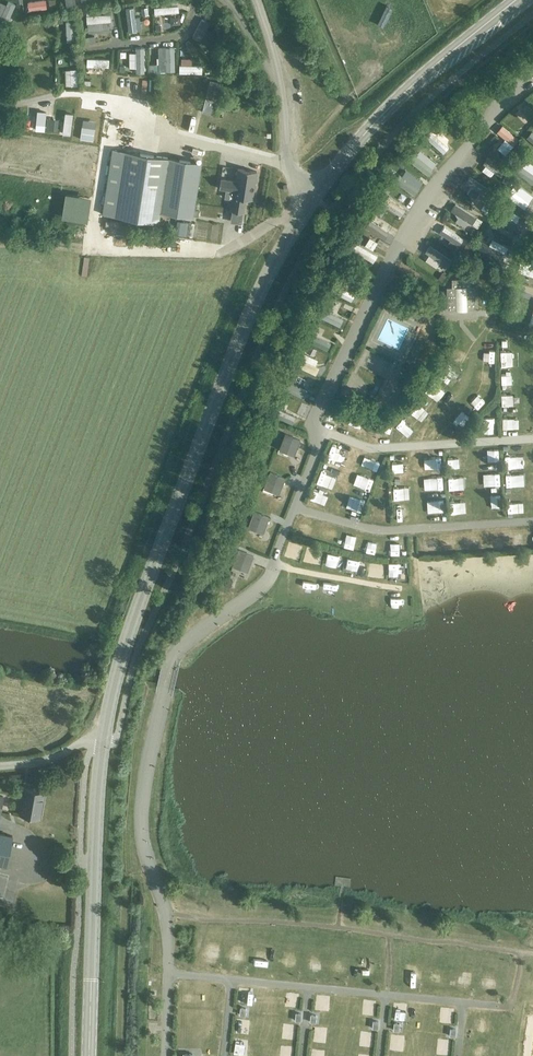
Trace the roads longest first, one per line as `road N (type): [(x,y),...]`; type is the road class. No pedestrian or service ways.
road 1 (tertiary): [(102,740),(132,627),(222,385),(255,301),(315,198)]
road 2 (tertiary): [(91,1055),(102,740)]
road 3 (tertiary): [(315,198),(379,117),(517,0)]
road 4 (unclassified): [(315,198),(291,178),(279,81),(256,0)]

